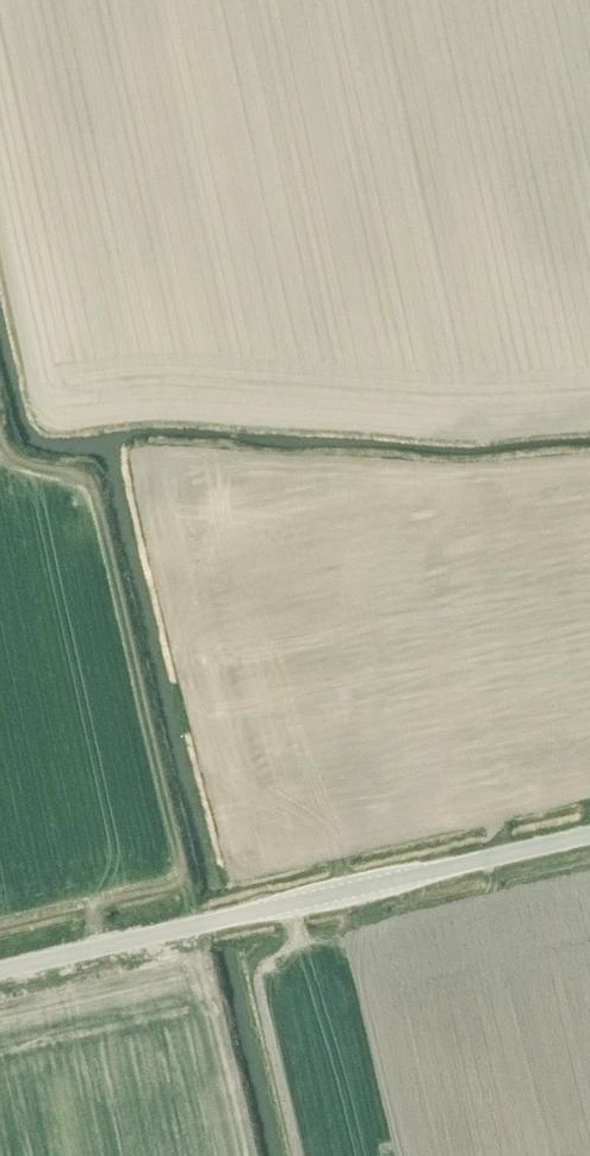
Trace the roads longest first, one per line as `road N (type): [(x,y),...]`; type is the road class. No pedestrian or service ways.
road 1 (unclassified): [(0,976),(589,837)]

